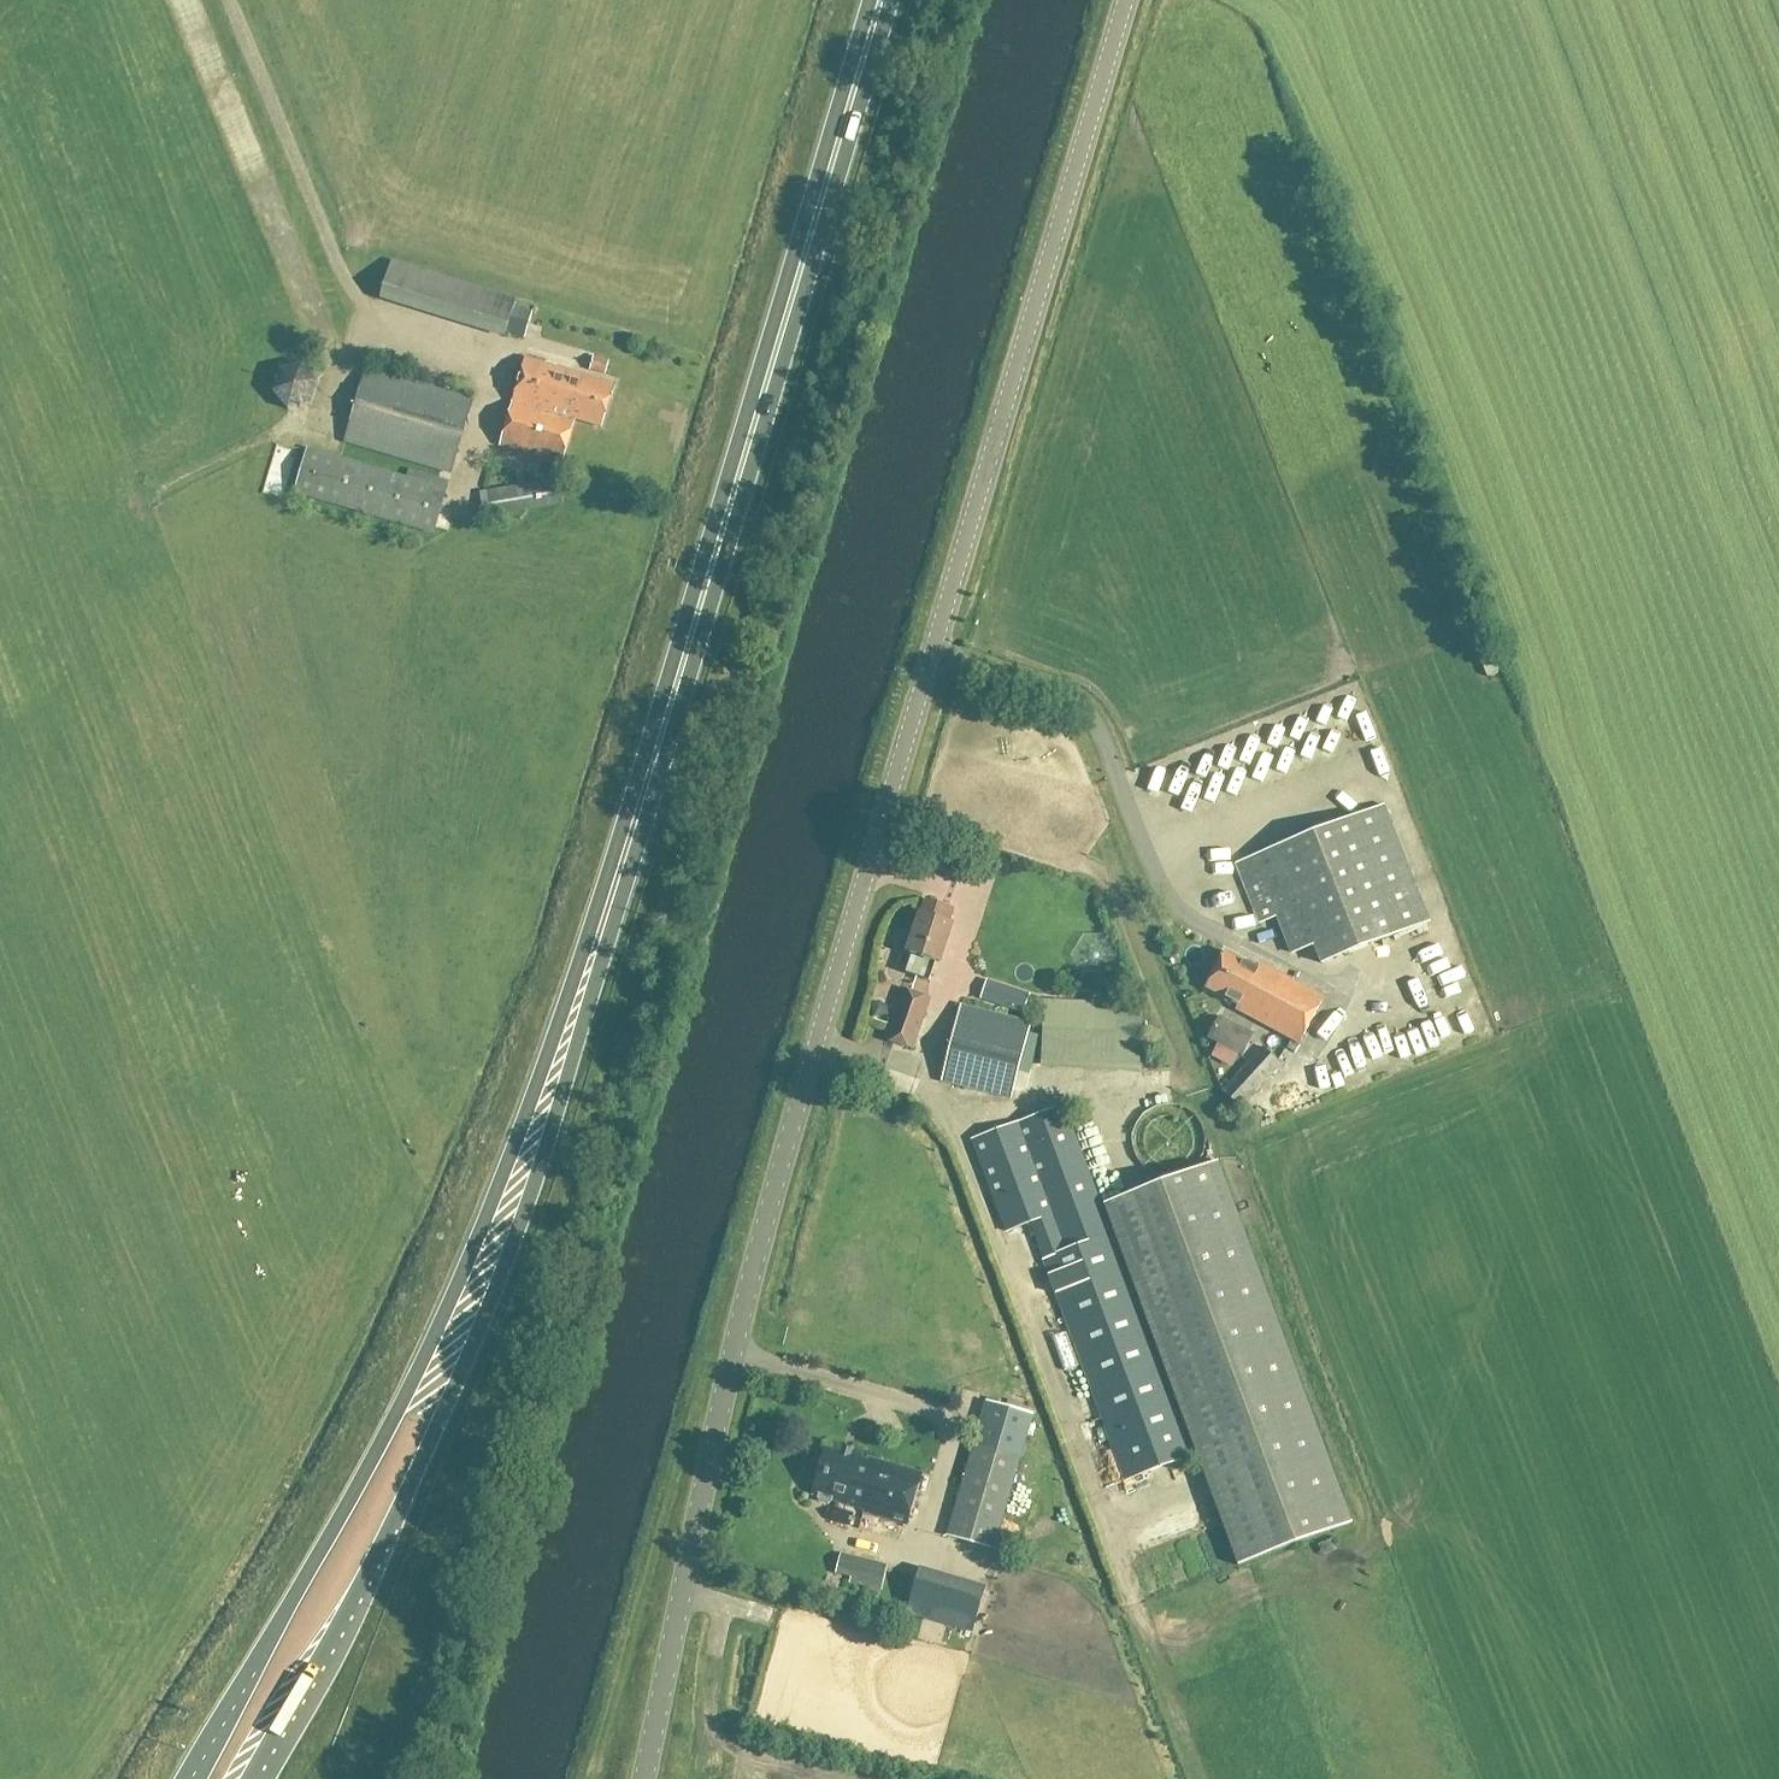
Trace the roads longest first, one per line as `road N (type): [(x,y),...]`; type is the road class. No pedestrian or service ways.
road 1 (tertiary): [(646,1778),(772,1196),(1124,0)]
road 2 (trunk): [(650,770),(494,1198),(419,1368),(193,1778)]
road 3 (trunk): [(249,1778),(379,1550),(451,1400),(525,1217),(602,969),(650,770)]
road 4 (trunk): [(650,770),(887,0)]

